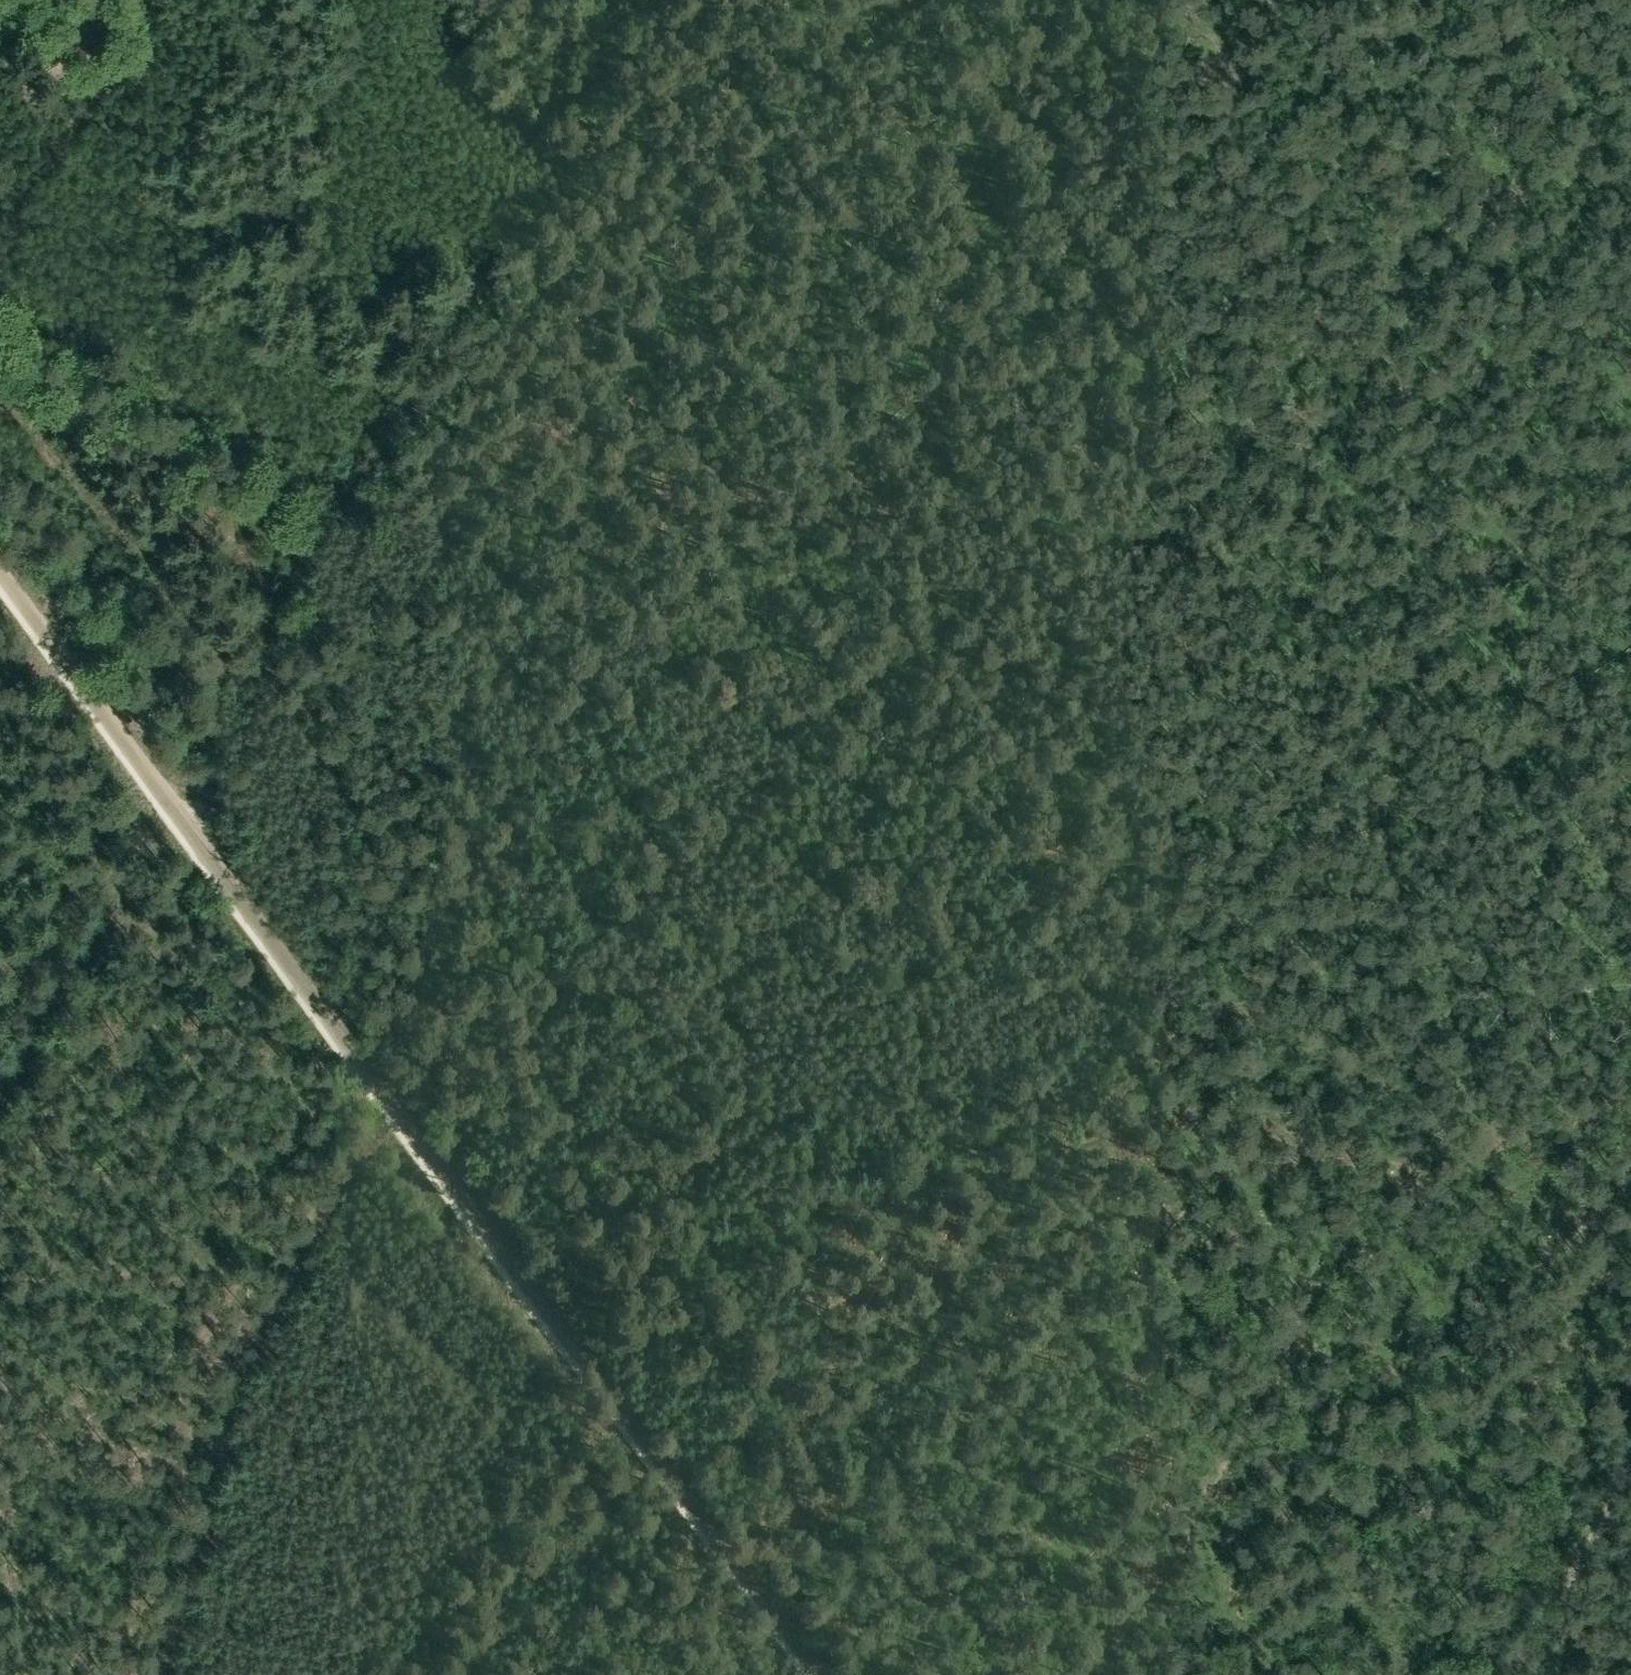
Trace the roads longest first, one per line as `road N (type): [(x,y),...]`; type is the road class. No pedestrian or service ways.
road 1 (track): [(818,1674),(0,577)]
road 2 (track): [(1630,1489),(1522,1674)]

